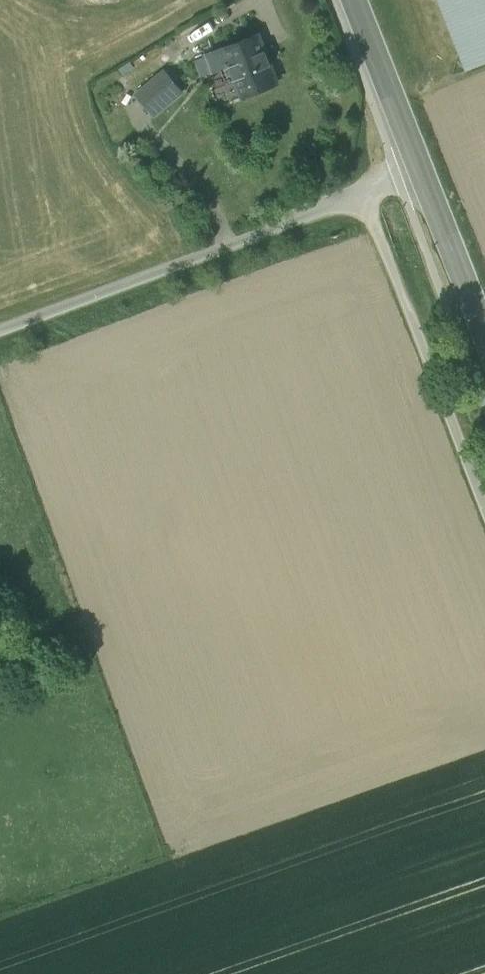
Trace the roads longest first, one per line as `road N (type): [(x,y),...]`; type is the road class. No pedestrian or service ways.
road 1 (unclassified): [(0,326),(421,171)]
road 2 (track): [(484,507),(363,194)]
road 3 (secondary): [(421,171),(354,0)]
road 4 (secondary): [(484,334),(421,171)]

